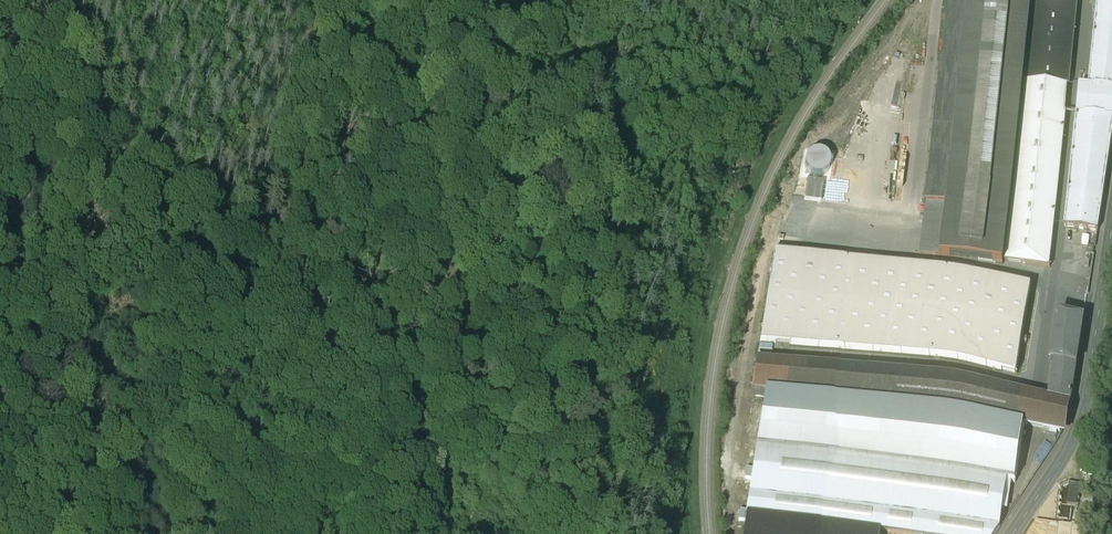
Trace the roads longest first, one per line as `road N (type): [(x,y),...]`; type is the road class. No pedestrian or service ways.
road 1 (secondary): [(1014,533),(1080,420),(1111,222)]
road 2 (track): [(340,533),(452,381),(467,316)]

